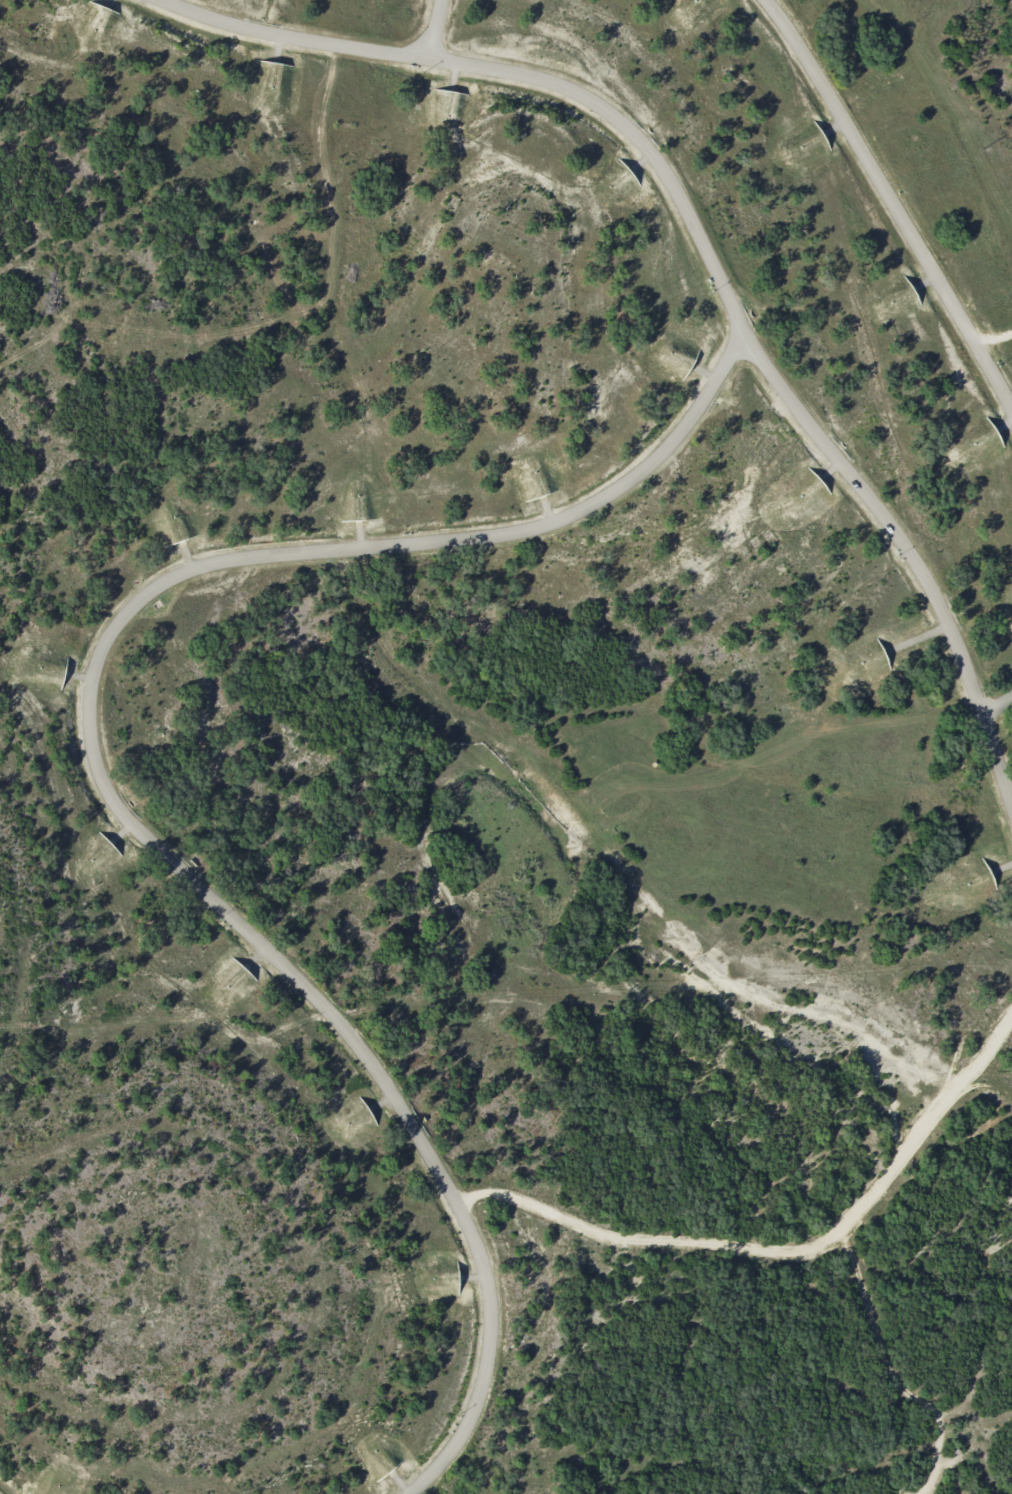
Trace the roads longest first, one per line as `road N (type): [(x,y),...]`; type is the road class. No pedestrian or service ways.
road 1 (residential): [(409,1493),(461,1433),(481,1395),(492,1321),(487,1278),(437,1168),(344,1029),(112,801),(89,738),(94,664),(129,604),(208,562),(498,534),(586,509),(661,453),(742,327)]
road 2 (residential): [(149,0),(245,33),(544,83),(626,128),(666,175),(760,358),(928,586),(1011,818)]
road 3 (residential): [(455,1206),(517,1196),(607,1237),(820,1247),(890,1177),(1011,1023)]
road 4 (residential): [(1011,410),(770,0)]

